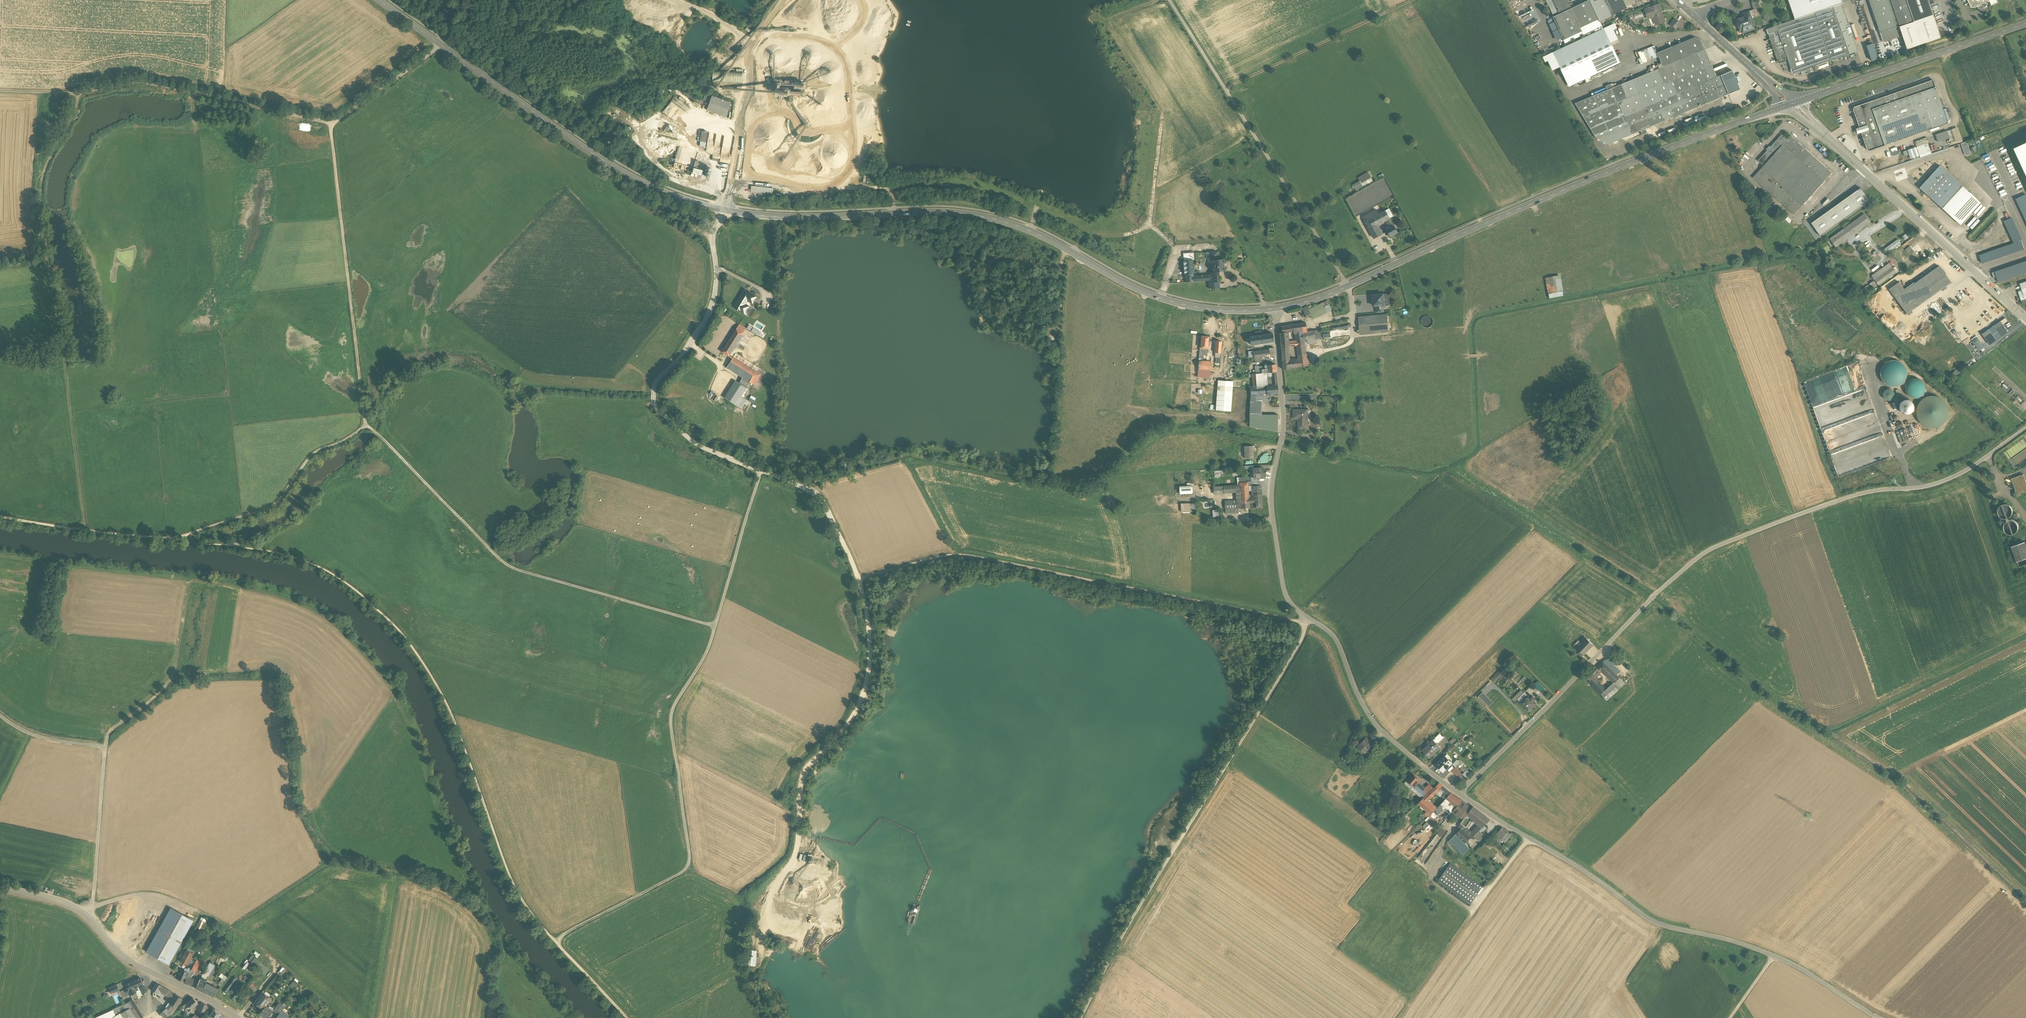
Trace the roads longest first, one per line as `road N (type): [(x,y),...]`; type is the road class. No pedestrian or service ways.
road 1 (tertiary): [(378,0),(596,156),(703,206),(776,217),(980,216),(1028,230),(1161,298),(1215,309),(1275,308)]
road 2 (track): [(204,544),(310,563),(364,597),(411,644),(450,709),(525,904),(627,1017)]
road 3 (track): [(570,1017),(519,961),(476,893),(424,752),(376,666),(333,625),(295,605),(191,582)]
road 4 (tertiary): [(1275,308),(1333,293),(1604,173),(1793,104)]
road 5 (unclassified): [(1616,636),(1712,549),(1853,496),(1941,483),(2025,428)]
road 6 (track): [(1080,1017),(1300,643),(1302,623)]
road 7 (track): [(1302,623),(972,556),(940,556),(859,580)]
road 8 (track): [(86,531),(42,197),(79,96)]
road 9 (track): [(366,426),(514,571),(719,630)]
road 10 (track): [(550,939),(692,870),(674,719),(719,630)]
road 11 (unclassified): [(1528,839),(1647,918),(1774,956),(1875,1017)]
road 12 (track): [(482,1017),(494,940),(479,916),(438,887),(330,867),(233,931)]
road 13 (track): [(0,93),(79,96),(141,84),(332,125)]
road 14 (unclassified): [(2025,318),(1793,104)]
road 15 (track): [(366,426),(332,125)]
road 16 (residential): [(0,890),(79,909),(122,956),(237,1017)]
road 17 (tertiary): [(1793,104),(2025,24)]
road 18 (unclassified): [(1272,521),(1287,597),(1335,638),(1370,715)]
road 19 (track): [(1228,92),(1346,281)]
road 20 (residential): [(1460,794),(1616,636)]
road 21 (residential): [(1275,308),(1283,426),(1272,521)]
road 22 (track): [(1421,0),(1228,92)]
road 23 (track): [(90,908),(154,895),(247,937),(282,967)]
road 24 (track): [(193,533),(273,506),(309,457),(366,426)]
road 25 (track): [(105,748),(111,731),(170,681),(191,582)]
road 26 (track): [(0,517),(148,537),(193,533)]
road 27 (track): [(191,582),(0,557)]
road 28 (track): [(85,914),(95,886),(105,748)]
road 29 (track): [(719,630),(764,473)]
road 30 (track): [(403,879),(378,1017)]
road 31 (track): [(332,125),(445,48)]
road 32 (unclassified): [(1697,19),(1793,104)]
road 33 (track): [(1399,1017),(1470,916)]
road 34 (residential): [(1370,715),(1460,794)]

